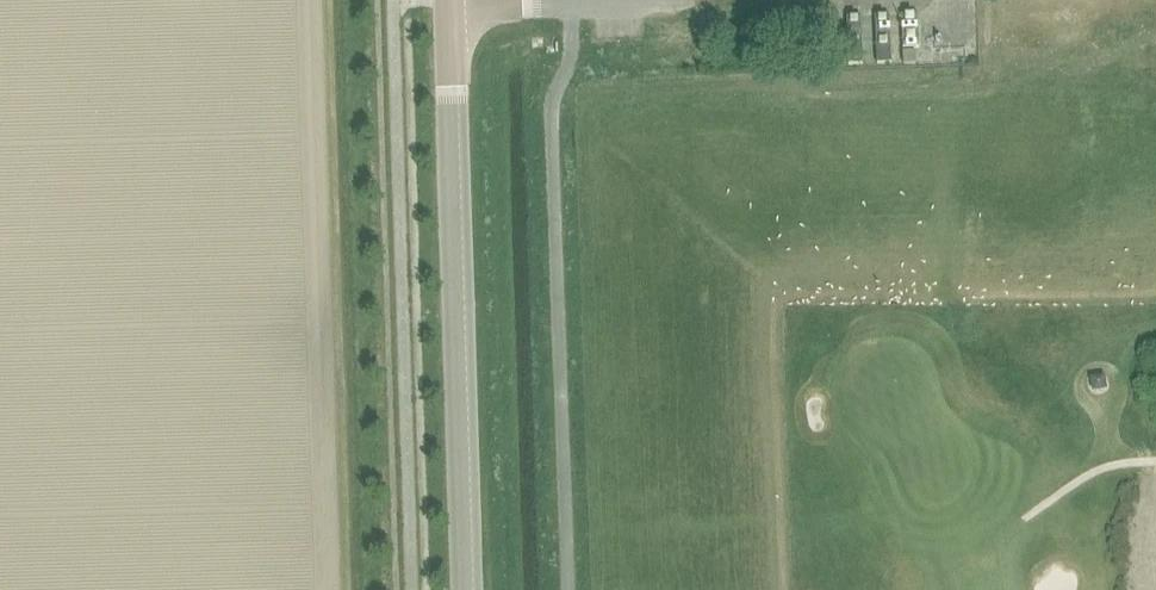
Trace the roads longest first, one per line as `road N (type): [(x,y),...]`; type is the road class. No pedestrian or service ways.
road 1 (unclassified): [(467,589),(448,0)]
road 2 (track): [(1025,518),(1099,471),(1155,462)]

